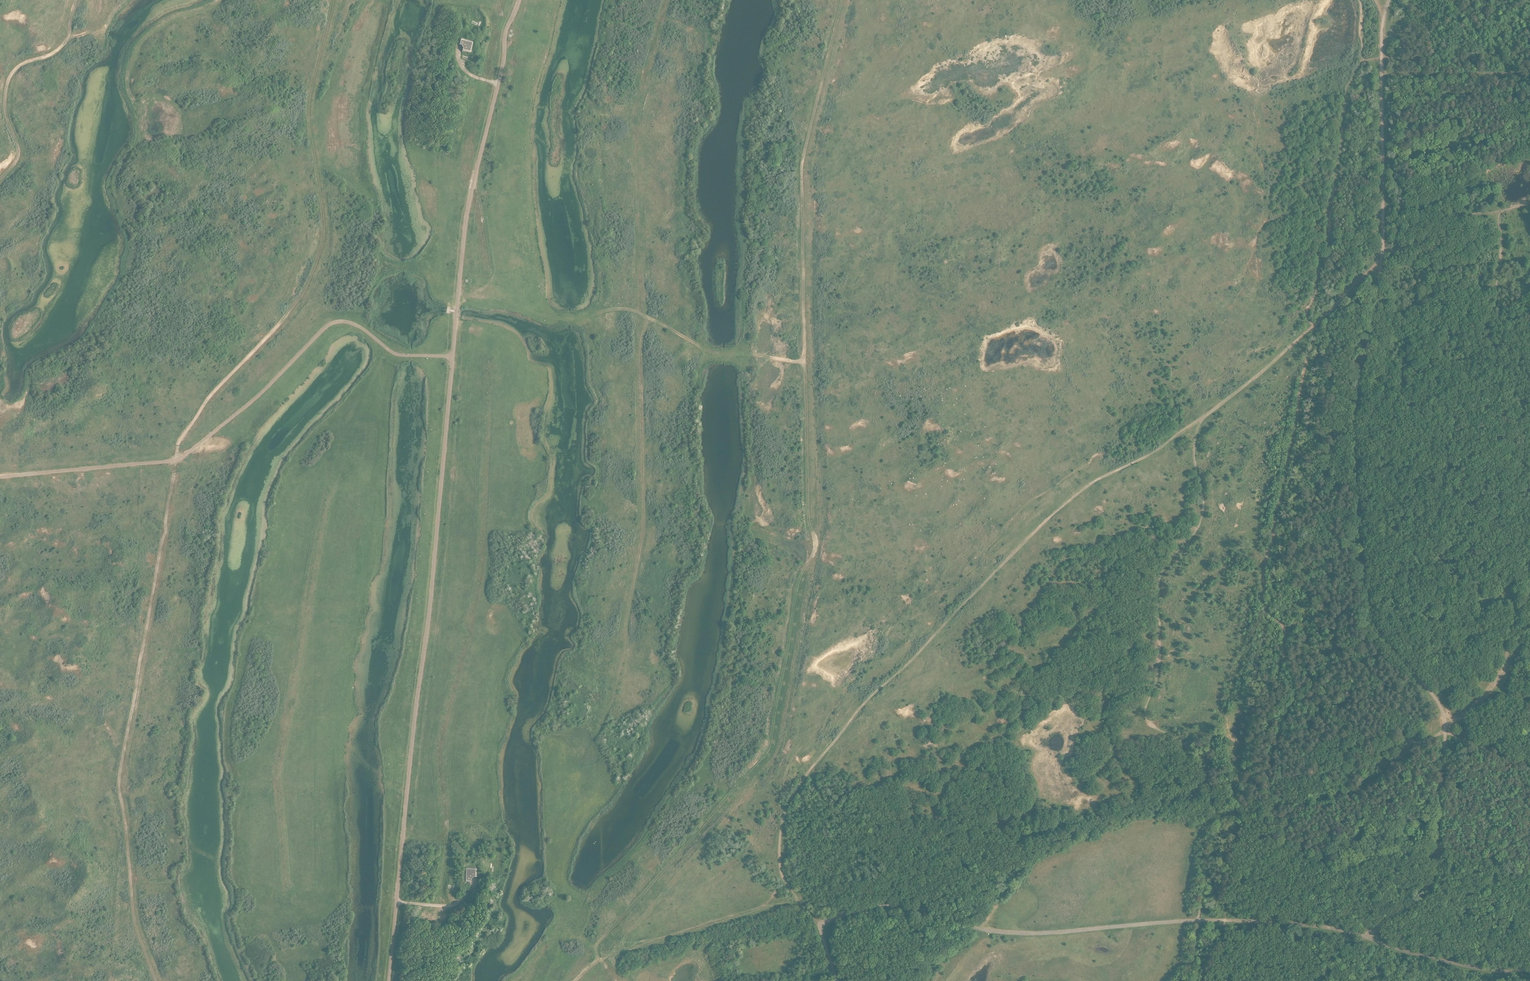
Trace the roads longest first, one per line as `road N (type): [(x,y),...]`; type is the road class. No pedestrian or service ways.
road 1 (track): [(842,0),(803,160),(803,361),(727,356),(628,309),(573,319),(459,295)]
road 2 (track): [(0,180),(20,151),(6,114),(7,81),(19,63),(60,47),(75,0)]
road 3 (unclassified): [(1368,936),(1476,971),(1529,973)]

